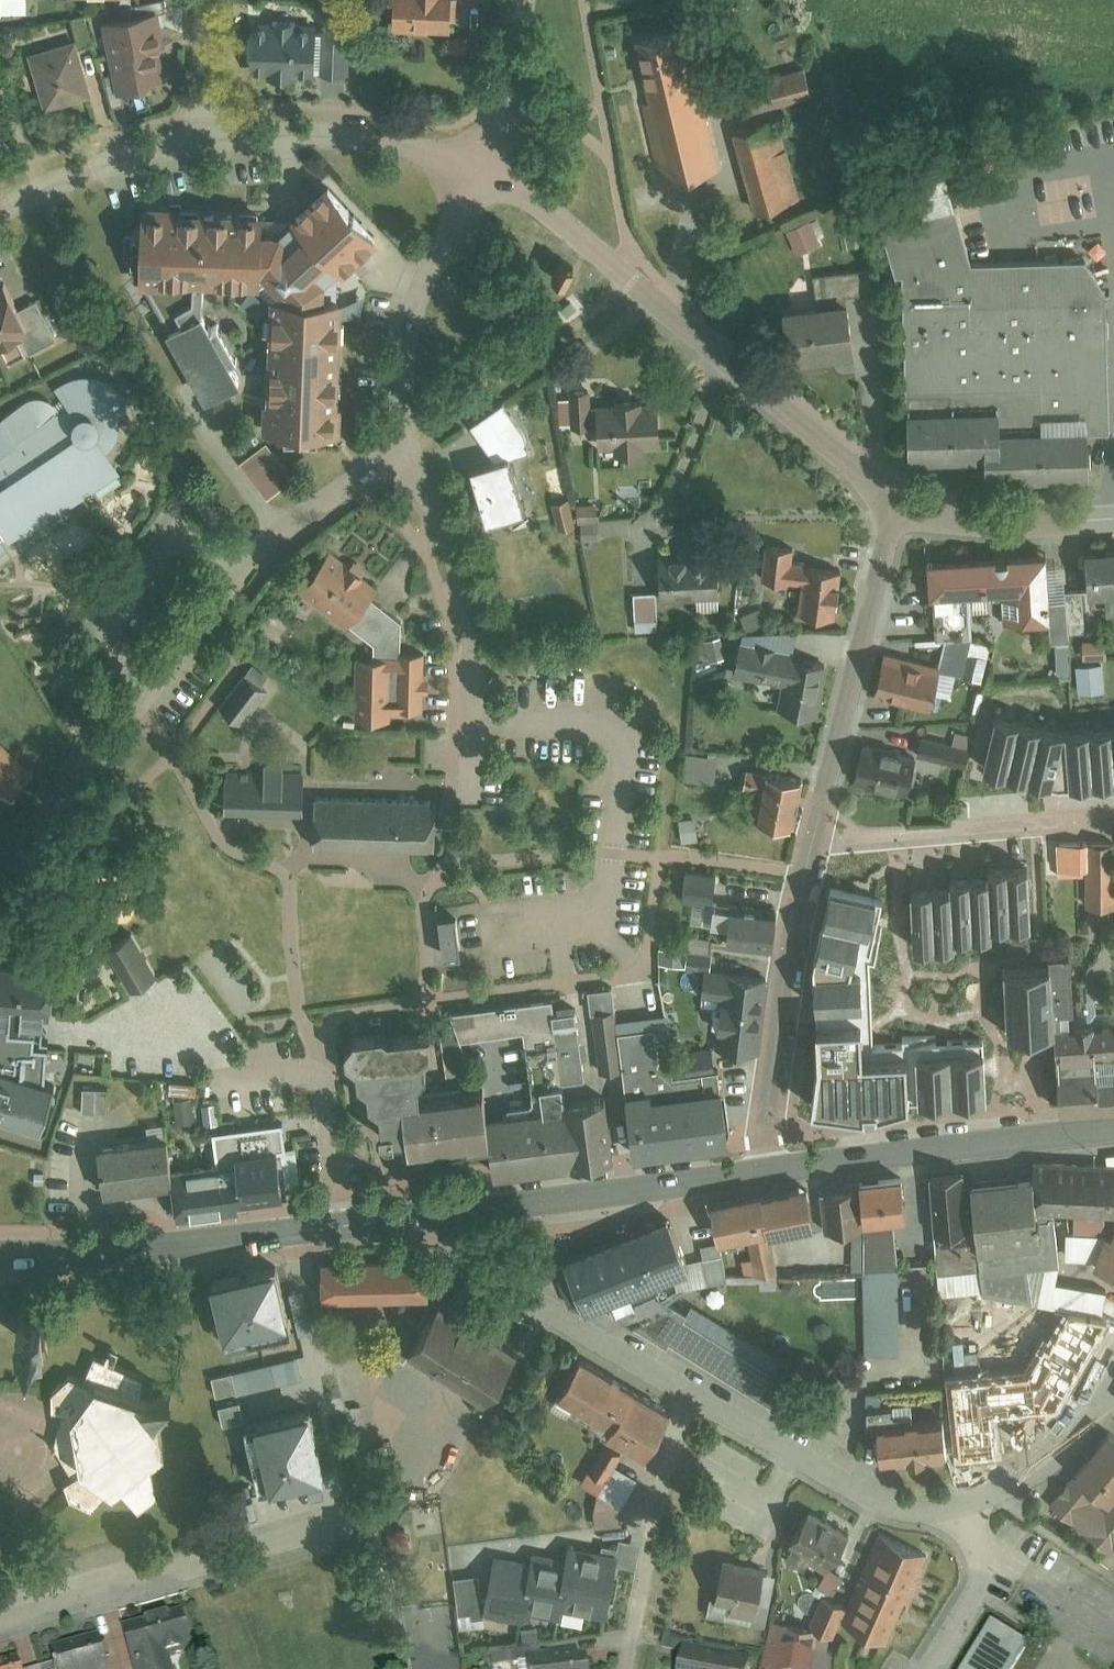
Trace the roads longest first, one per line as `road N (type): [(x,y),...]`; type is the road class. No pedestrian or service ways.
road 1 (residential): [(405,451),(288,527),(254,560),(101,766),(41,835),(0,861)]
road 2 (residential): [(893,504),(624,278),(477,173)]
road 3 (primary): [(440,1218),(0,1254)]
road 4 (residential): [(0,1623),(371,1515)]
road 5 (residential): [(405,451),(458,577),(460,803)]
road 6 (primary): [(1113,1129),(765,1171)]
road 7 (residential): [(893,504),(809,838)]
road 8 (residential): [(809,838),(786,942),(765,1171)]
road 9 (primary): [(765,1171),(440,1218)]
road 10 (residential): [(697,1398),(466,1264),(440,1218)]
road 11 (residential): [(809,838),(1113,818)]
road 12 (residential): [(962,1508),(908,1511),(873,1498),(697,1398)]
road 13 (residential): [(477,173),(410,323),(405,451)]
road 14 (residential): [(697,1398),(667,1454),(628,1668)]
road 15 (residential): [(477,173),(403,149),(204,135)]
road 16 (residential): [(1113,518),(959,522),(893,504)]
road 17 (residential): [(204,135),(80,176),(0,213)]
road 18 (residential): [(1113,1369),(1093,1408),(1045,1461),(962,1508)]
road 19 (residential): [(962,1508),(985,1543),(983,1581),(928,1668)]
road 20 (residential): [(477,173),(502,111),(525,0)]
road 21 (residential): [(204,135),(204,0)]

